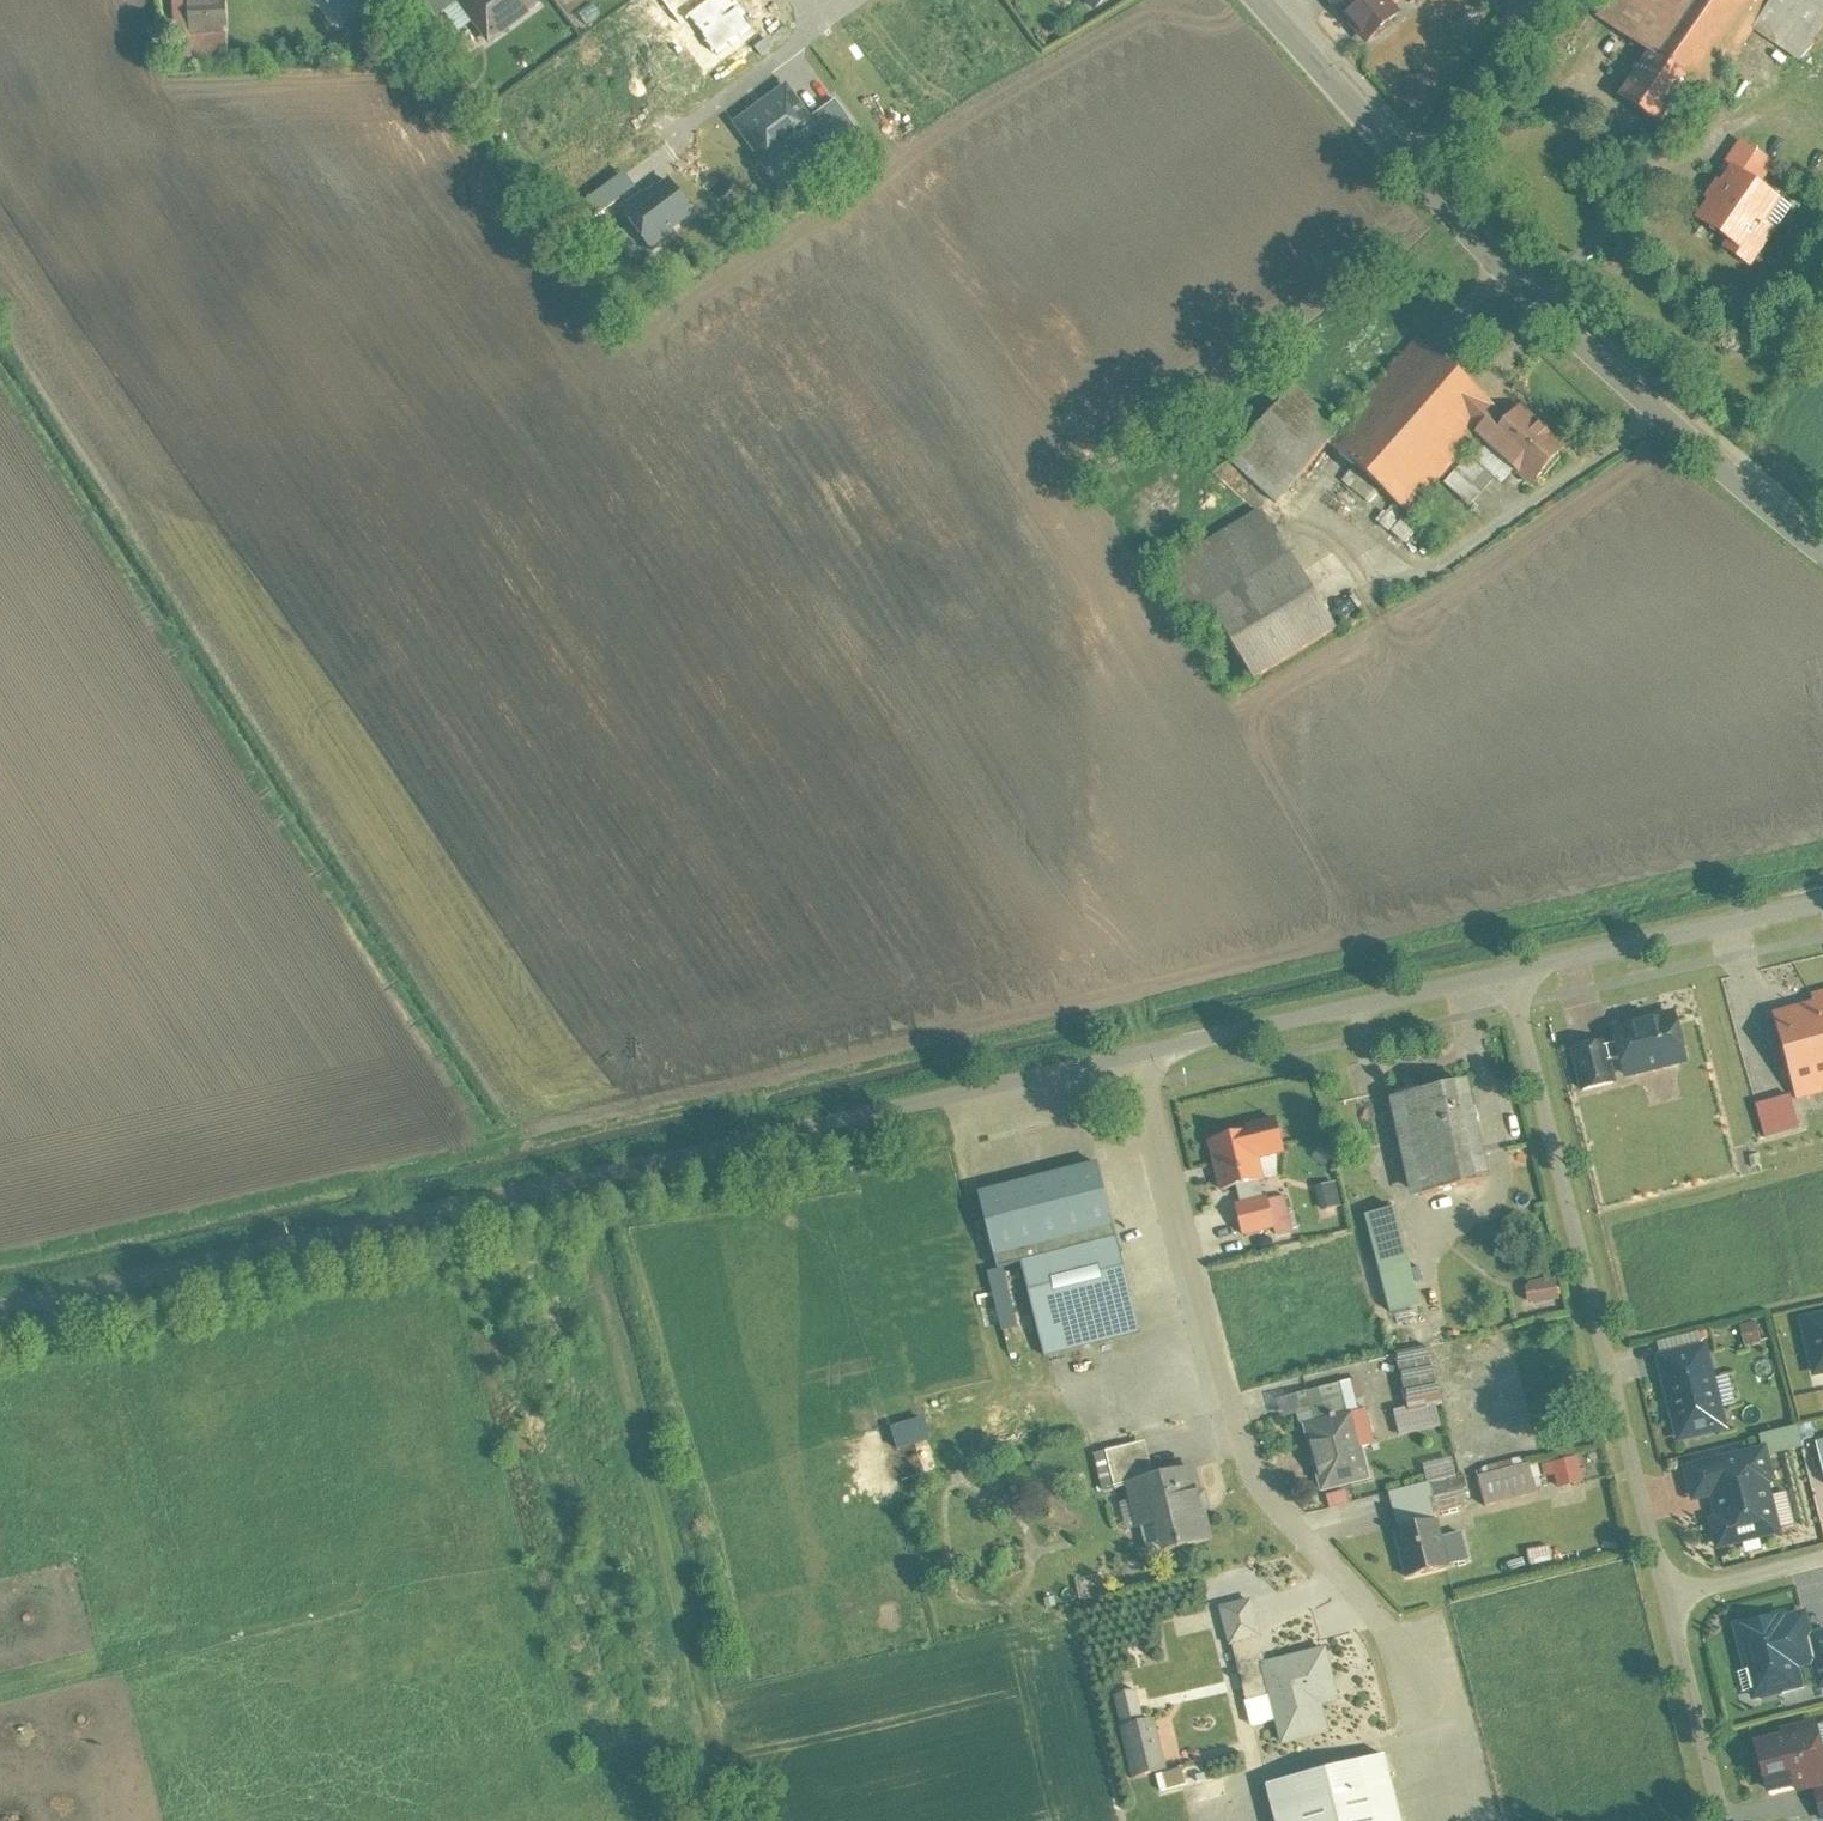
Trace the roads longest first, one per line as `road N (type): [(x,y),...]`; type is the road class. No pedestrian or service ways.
road 1 (unclassified): [(1112,1064),(0,1315)]
road 2 (residential): [(1112,1064),(1219,1453),(1243,1496),(1397,1657),(1422,1796)]
road 3 (tertiary): [(1822,543),(1616,373),(1408,166),(1257,0)]
road 4 (residential): [(1522,976),(1664,1589)]
road 5 (unclassified): [(1522,976),(1112,1064)]
road 6 (unclassified): [(1822,911),(1522,976)]
road 7 (residential): [(1664,1589),(1725,1820)]
road 8 (residential): [(818,0),(826,10),(820,27),(677,137)]
road 9 (track): [(1524,0),(1408,166)]
road 10 (residential): [(1664,1589),(1822,1551)]

